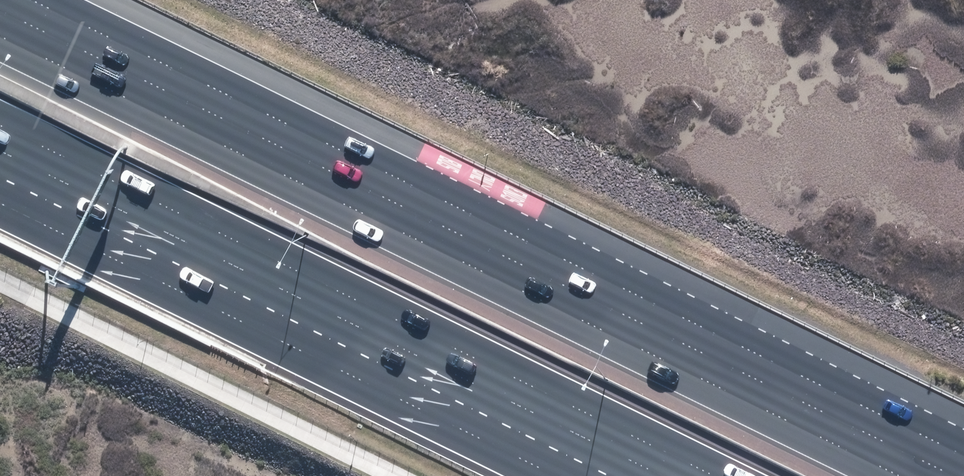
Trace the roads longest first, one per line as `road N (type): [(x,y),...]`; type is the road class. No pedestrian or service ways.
road 1 (motorway): [(0,10),(959,475)]
road 2 (motorway): [(650,475),(0,158)]

